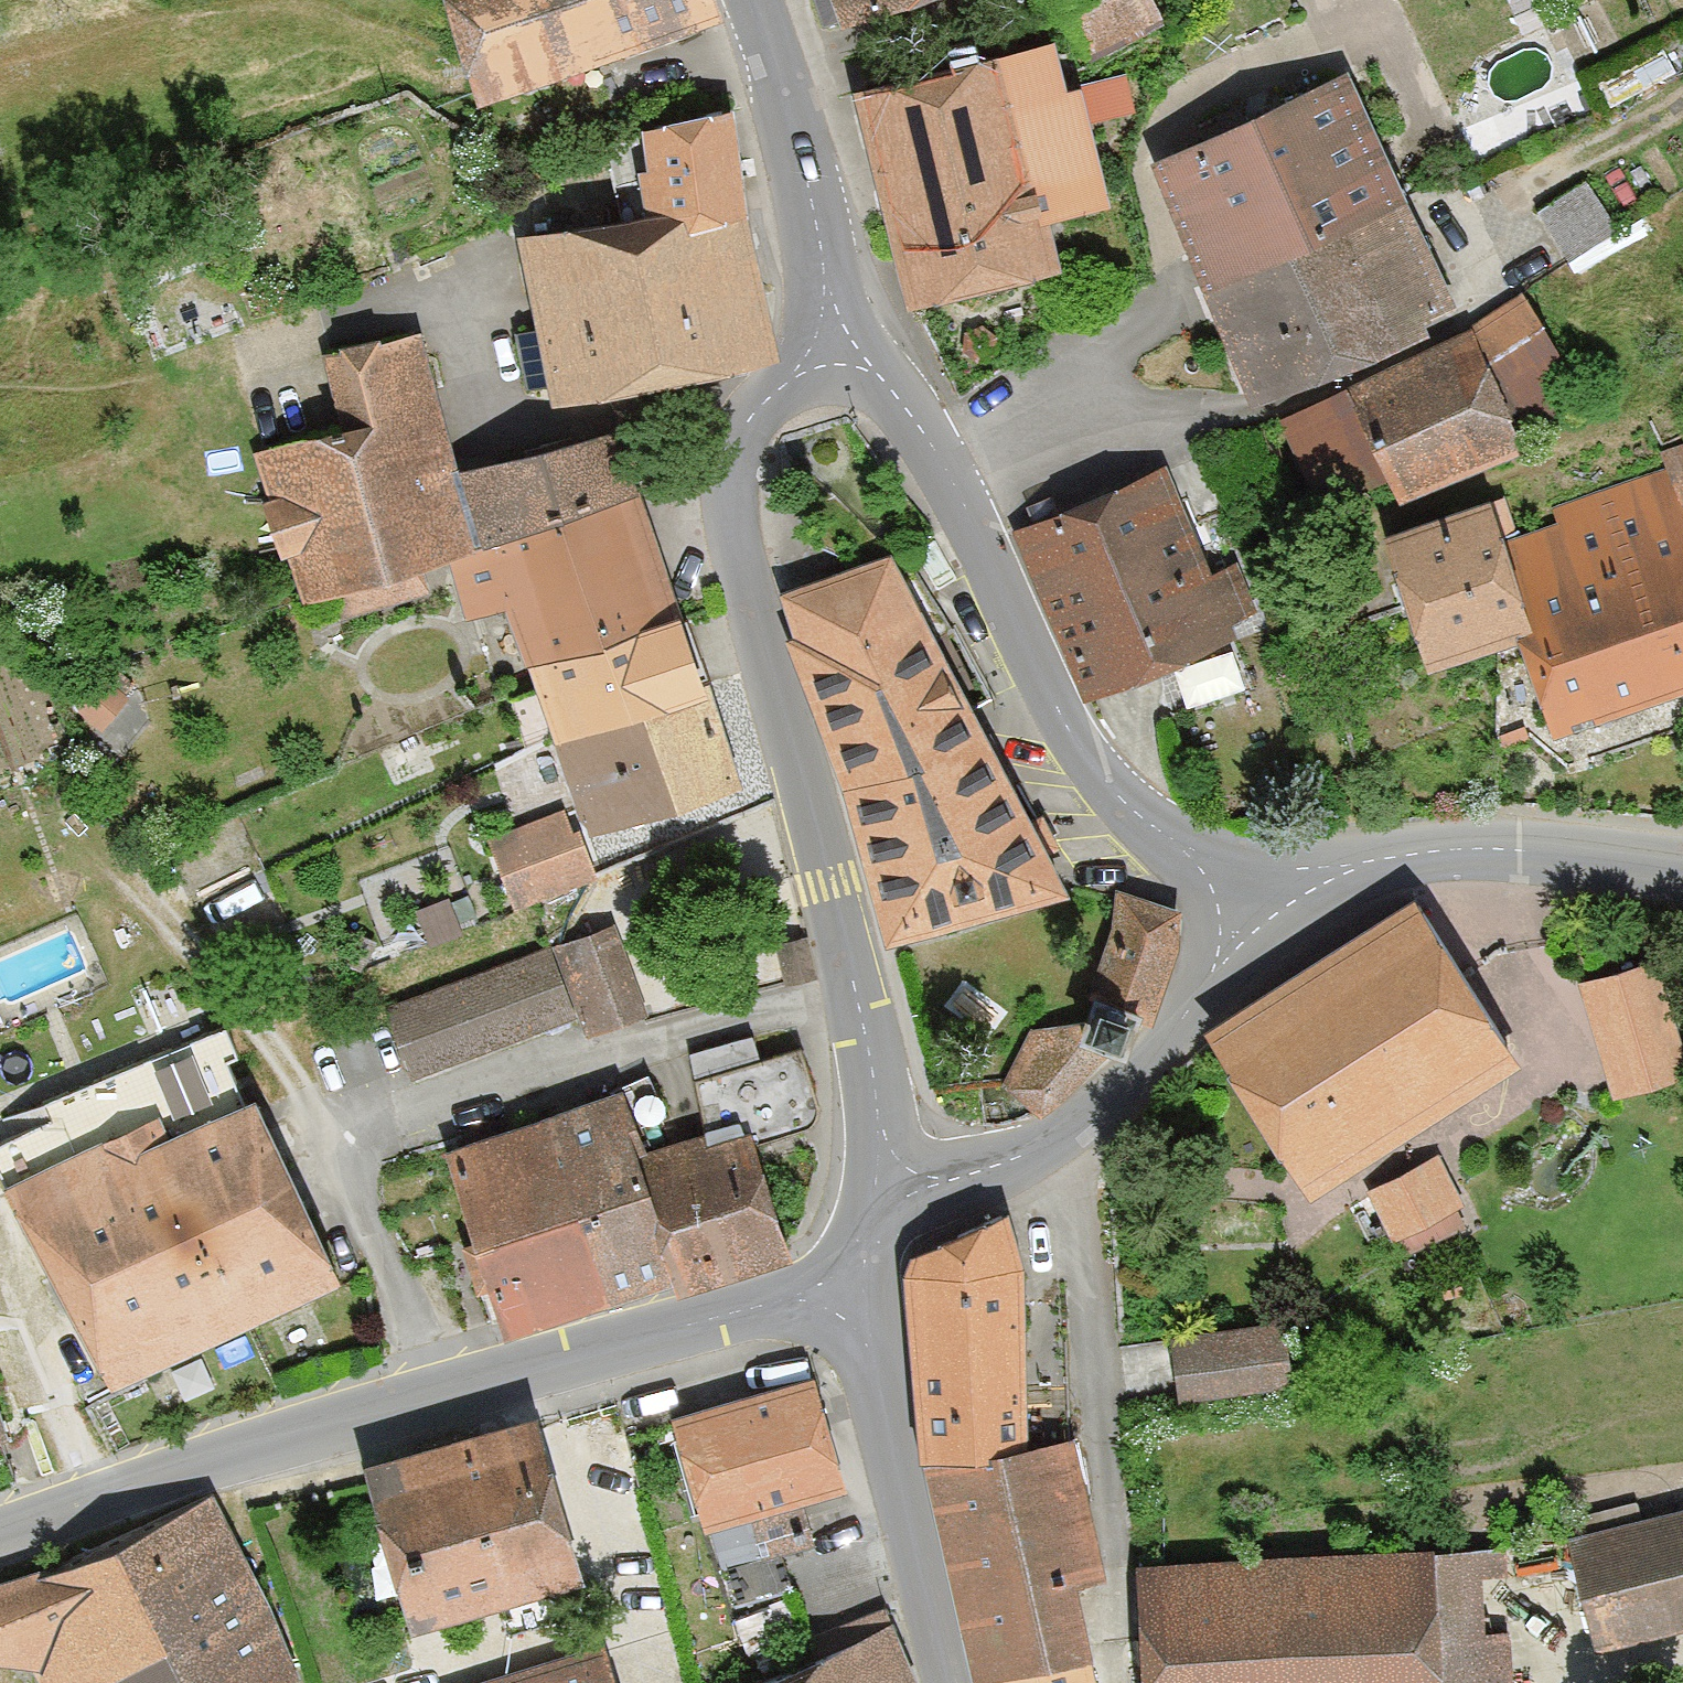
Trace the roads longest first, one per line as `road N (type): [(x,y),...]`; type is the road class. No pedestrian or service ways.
road 1 (tertiary): [(828,338),(749,419),(729,472),(727,533),(857,994),(895,1184)]
road 2 (tertiary): [(845,1297),(773,1300),(576,1355),(0,1533)]
road 3 (tertiary): [(828,338),(876,372),(905,406),(1099,775),(1138,822),(1241,906)]
road 4 (tertiary): [(895,1184),(1015,1159),(1088,1120),(1172,1033),(1216,969),(1241,906)]
road 5 (tertiary): [(1241,906),(1389,862),(1585,851),(1682,863)]
road 6 (tertiary): [(845,1297),(868,1350),(950,1682)]
road 7 (tertiary): [(742,0),(797,149),(828,338)]
road 8 (tertiary): [(895,1184),(845,1297)]

